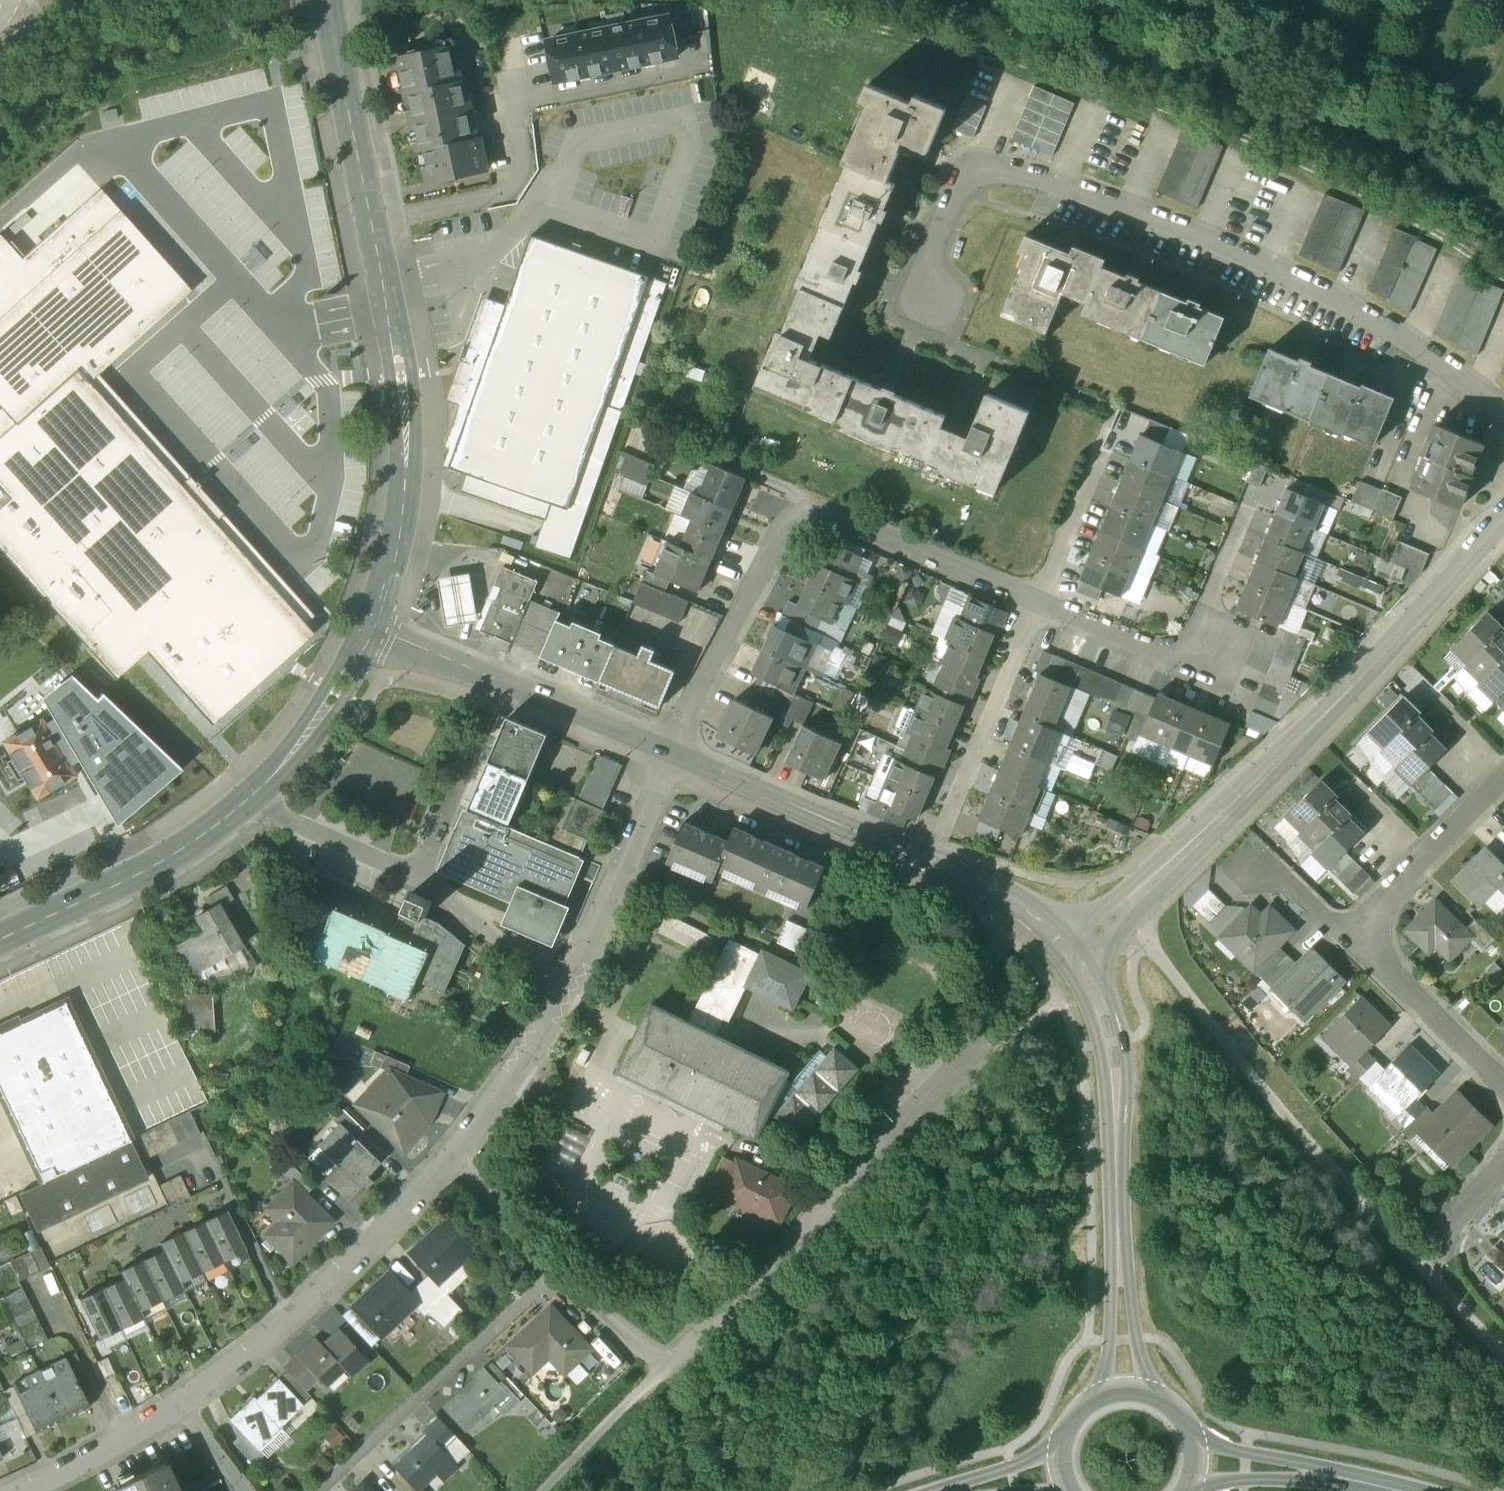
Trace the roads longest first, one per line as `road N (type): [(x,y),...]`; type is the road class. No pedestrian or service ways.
road 1 (track): [(748,0),(807,8),(1185,116),(1289,158),(1429,230),(1503,279)]
road 2 (residential): [(1503,410),(1375,324),(1279,275),(997,171),(960,186),(916,301)]
road 3 (residential): [(670,753),(777,542),(805,521),(834,519),(1180,661),(1218,651)]
road 4 (tertiary): [(332,0),(407,411),(409,476),(376,629)]
road 5 (residential): [(1069,951),(1146,889),(1282,759),(1503,515)]
road 6 (residential): [(559,1268),(664,1368),(697,1349),(983,1041)]
road 7 (track): [(1149,940),(1503,1346)]
road 8 (tertiary): [(376,629),(284,766),(250,796),(141,874),(0,941)]
road 9 (residential): [(670,753),(568,995),(451,1152)]
road 10 (residential): [(1124,1391),(1114,1054),(1100,1003),(1069,951)]
road 11 (residential): [(1069,951),(994,890),(670,753)]
road 12 (residential): [(451,1152),(391,1229),(182,1404)]
road 13 (residential): [(323,1490),(559,1268)]
road 14 (residential): [(670,753),(376,629)]
road 15 (track): [(337,43),(560,0)]
road 16 (residential): [(1347,939),(1503,1098)]
road 17 (residential): [(1503,781),(1347,939)]
road 18 (secondary): [(1396,1490),(1309,1471),(1197,1461)]
road 19 (residential): [(182,1404),(16,1490)]
road 20 (residential): [(451,1152),(559,1268)]

